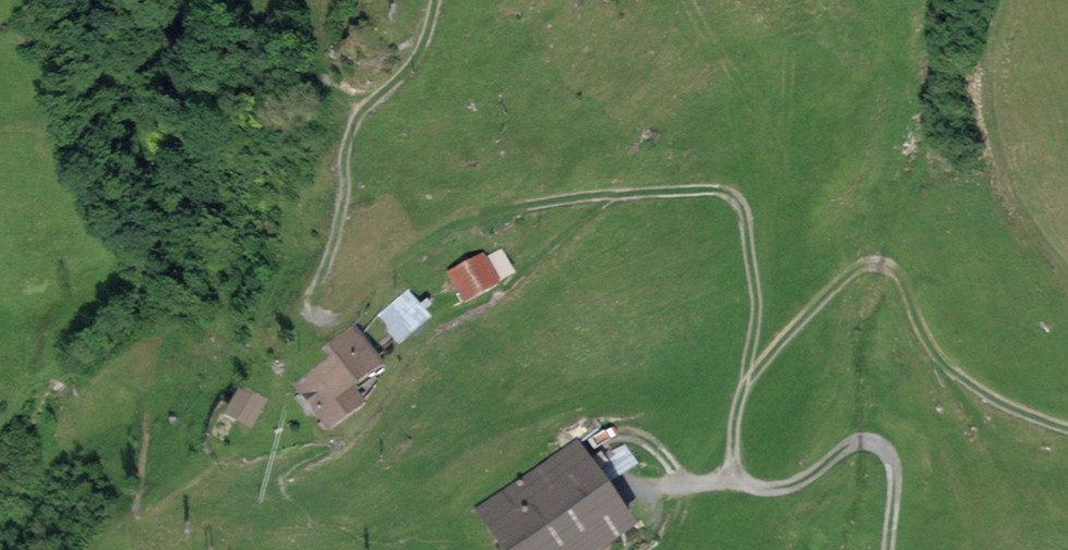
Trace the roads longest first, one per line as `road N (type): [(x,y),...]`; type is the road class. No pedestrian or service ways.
road 1 (track): [(745,384),(757,309),(742,208),(720,190),(592,195),(469,220),(403,260),(343,317),(313,315),(310,303),(344,199),(347,139),(366,106),(412,67),(434,0)]
road 2 (track): [(888,549),(893,469),(869,441),(853,442),(797,483),(767,489),(733,476),(745,384),(854,269),(889,266),(927,342),(968,384),(1067,430)]
road 3 (track): [(616,193),(500,292),(418,336),(373,408),(339,438)]
road 4 (track): [(1067,269),(1016,198),(1001,161),(988,74),(1010,0)]
road 5 (track): [(944,365),(1013,472),(1067,521)]

